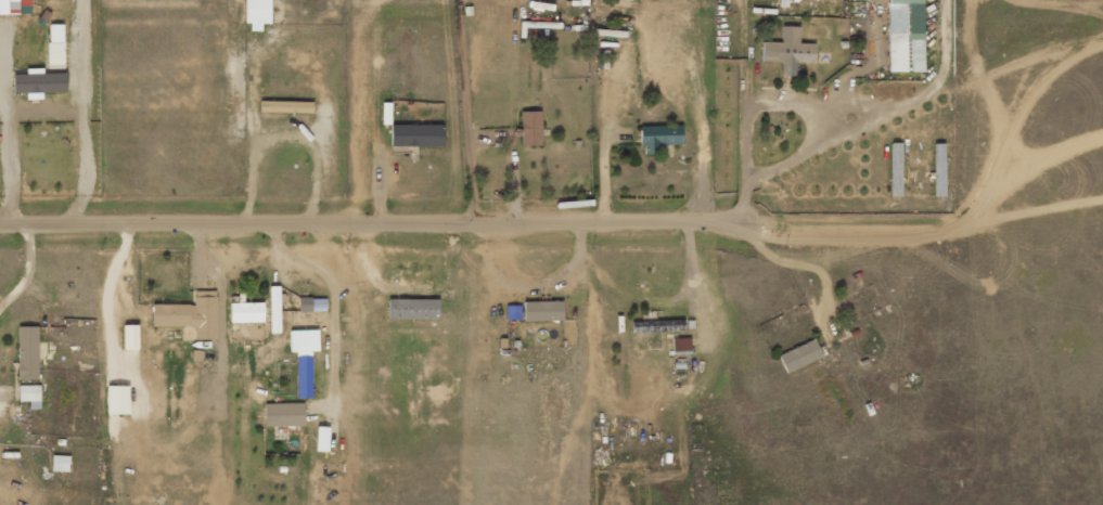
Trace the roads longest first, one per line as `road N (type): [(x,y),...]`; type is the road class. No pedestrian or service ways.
road 1 (residential): [(0,221),(732,220)]

